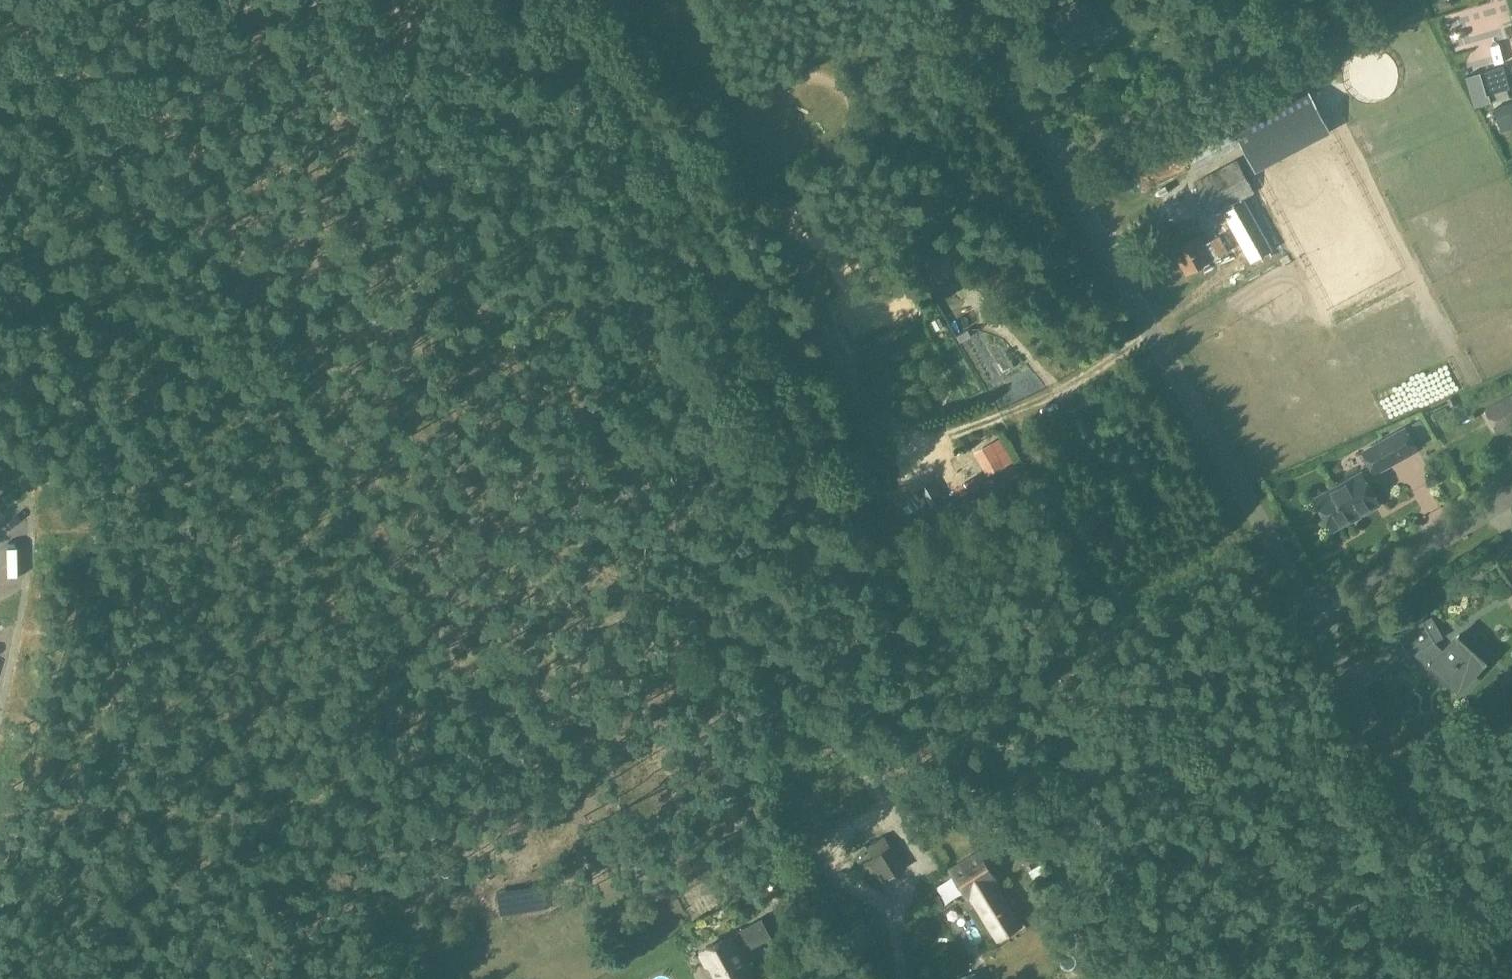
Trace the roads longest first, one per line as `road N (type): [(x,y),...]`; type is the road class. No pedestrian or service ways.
road 1 (track): [(1152,978),(583,0)]
road 2 (unclassified): [(1316,617),(1061,167)]
road 3 (unclassified): [(1507,961),(1316,617)]
road 4 (residential): [(1061,167),(1369,0)]
road 5 (residential): [(1316,617),(1511,494)]
road 6 (unclassified): [(1061,167),(967,0)]

